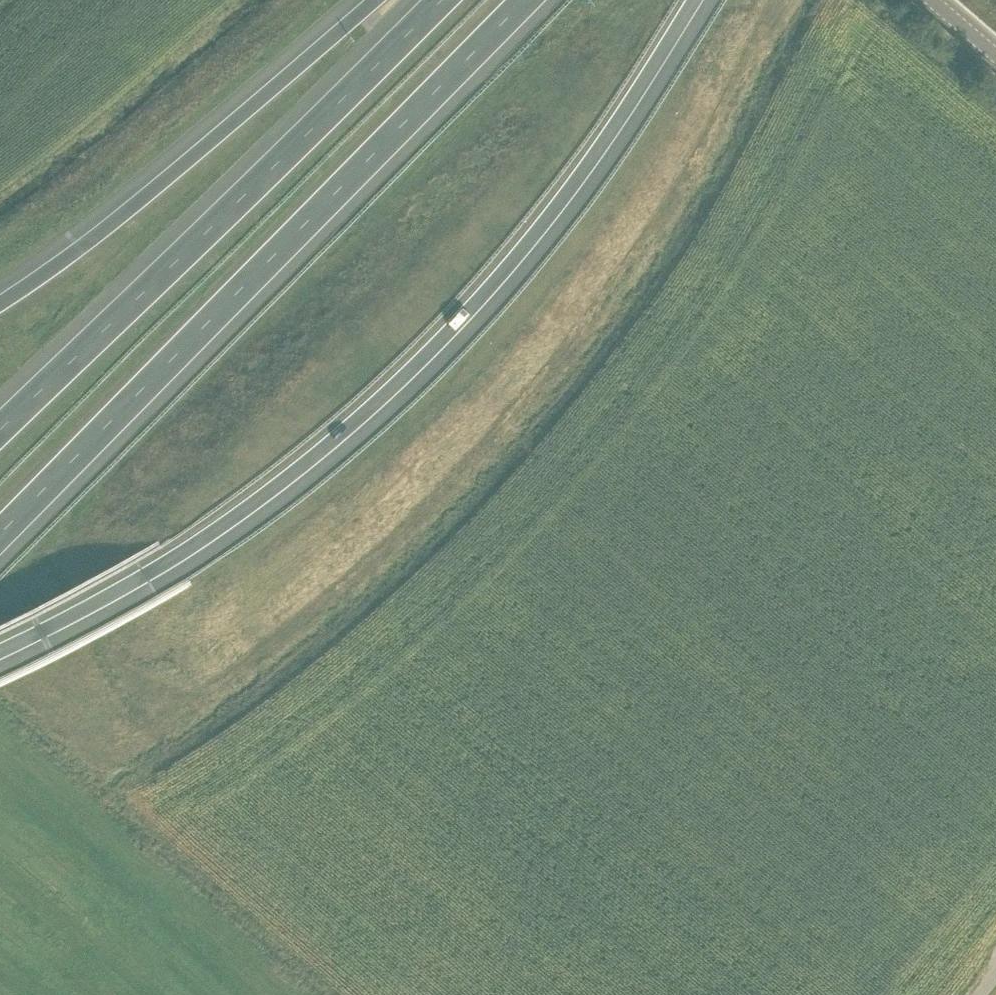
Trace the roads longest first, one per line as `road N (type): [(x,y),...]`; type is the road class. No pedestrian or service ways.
road 1 (motorway): [(0,656),(115,595),(238,516),(417,364),(537,231),(694,0)]
road 2 (motorway): [(0,535),(526,0)]
road 3 (motorway): [(442,0),(0,431)]
road 4 (motorway): [(373,0),(94,236),(0,301)]

